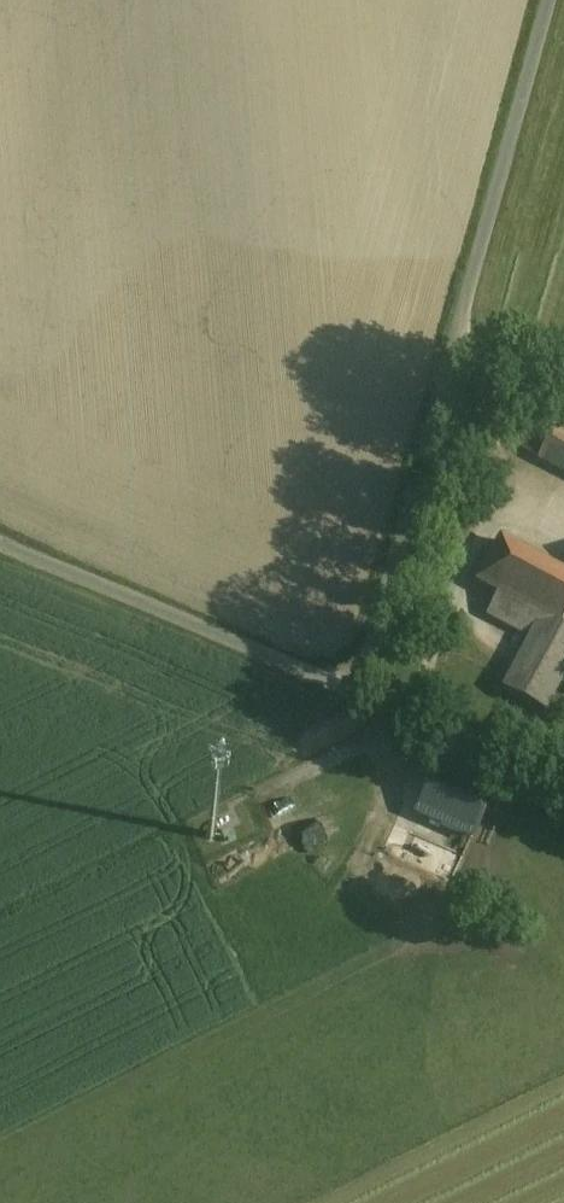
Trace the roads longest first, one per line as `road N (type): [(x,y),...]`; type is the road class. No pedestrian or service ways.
road 1 (unclassified): [(355,693),(549,0)]
road 2 (unclassified): [(355,693),(0,544)]
road 3 (unclassified): [(563,781),(355,693)]

